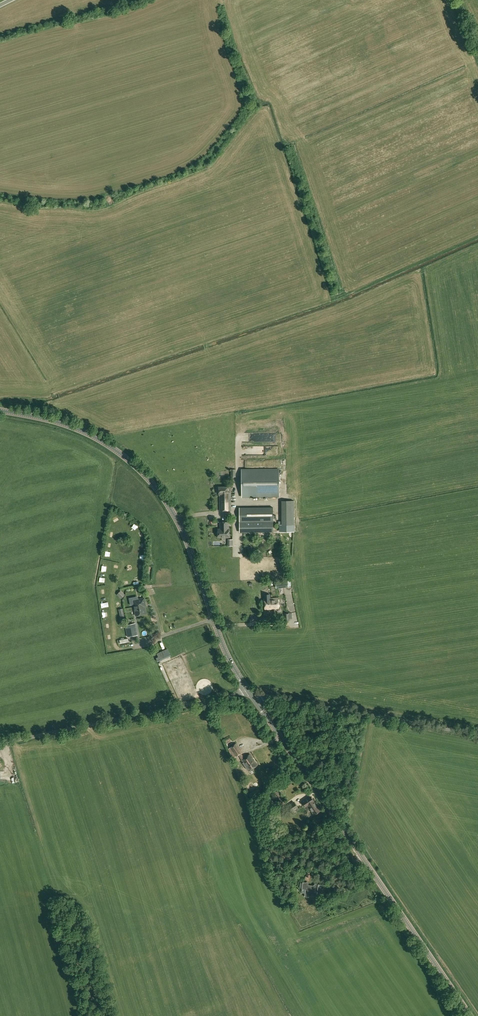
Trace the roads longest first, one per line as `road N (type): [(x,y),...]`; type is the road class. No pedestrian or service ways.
road 1 (tertiary): [(250,692),(220,639),(185,532),(157,488),(78,429),(0,411)]
road 2 (tertiary): [(471,1015),(250,692)]
road 3 (unclassified): [(0,743),(250,692)]
road 4 (unclassified): [(250,692),(477,735)]

